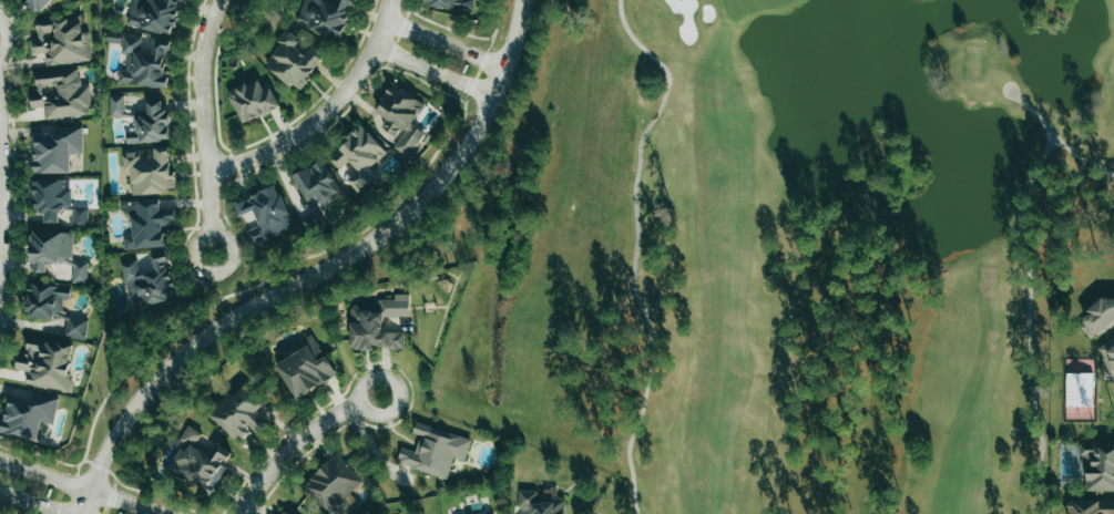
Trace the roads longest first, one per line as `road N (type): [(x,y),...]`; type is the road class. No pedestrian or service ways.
road 1 (tertiary): [(81,513),(126,419),(186,349),(231,317),(350,258),(428,193),(481,121),(522,0)]
road 2 (residential): [(220,0),(201,79),(213,260)]
road 3 (residential): [(375,47),(340,99),(287,143),(207,168)]
road 4 (residential): [(379,394),(298,444),(243,513)]
road 5 (residential): [(163,513),(0,459)]
road 6 (residential): [(504,69),(386,18)]
road 7 (residential): [(375,47),(492,97)]

